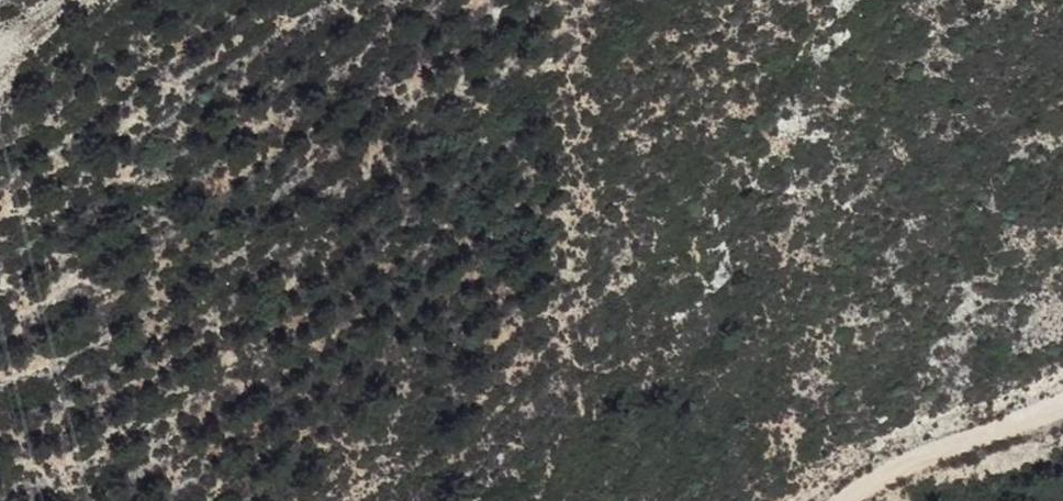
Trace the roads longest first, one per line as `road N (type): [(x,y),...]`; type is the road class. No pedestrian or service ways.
road 1 (track): [(844,500),(874,478),(1062,407)]

